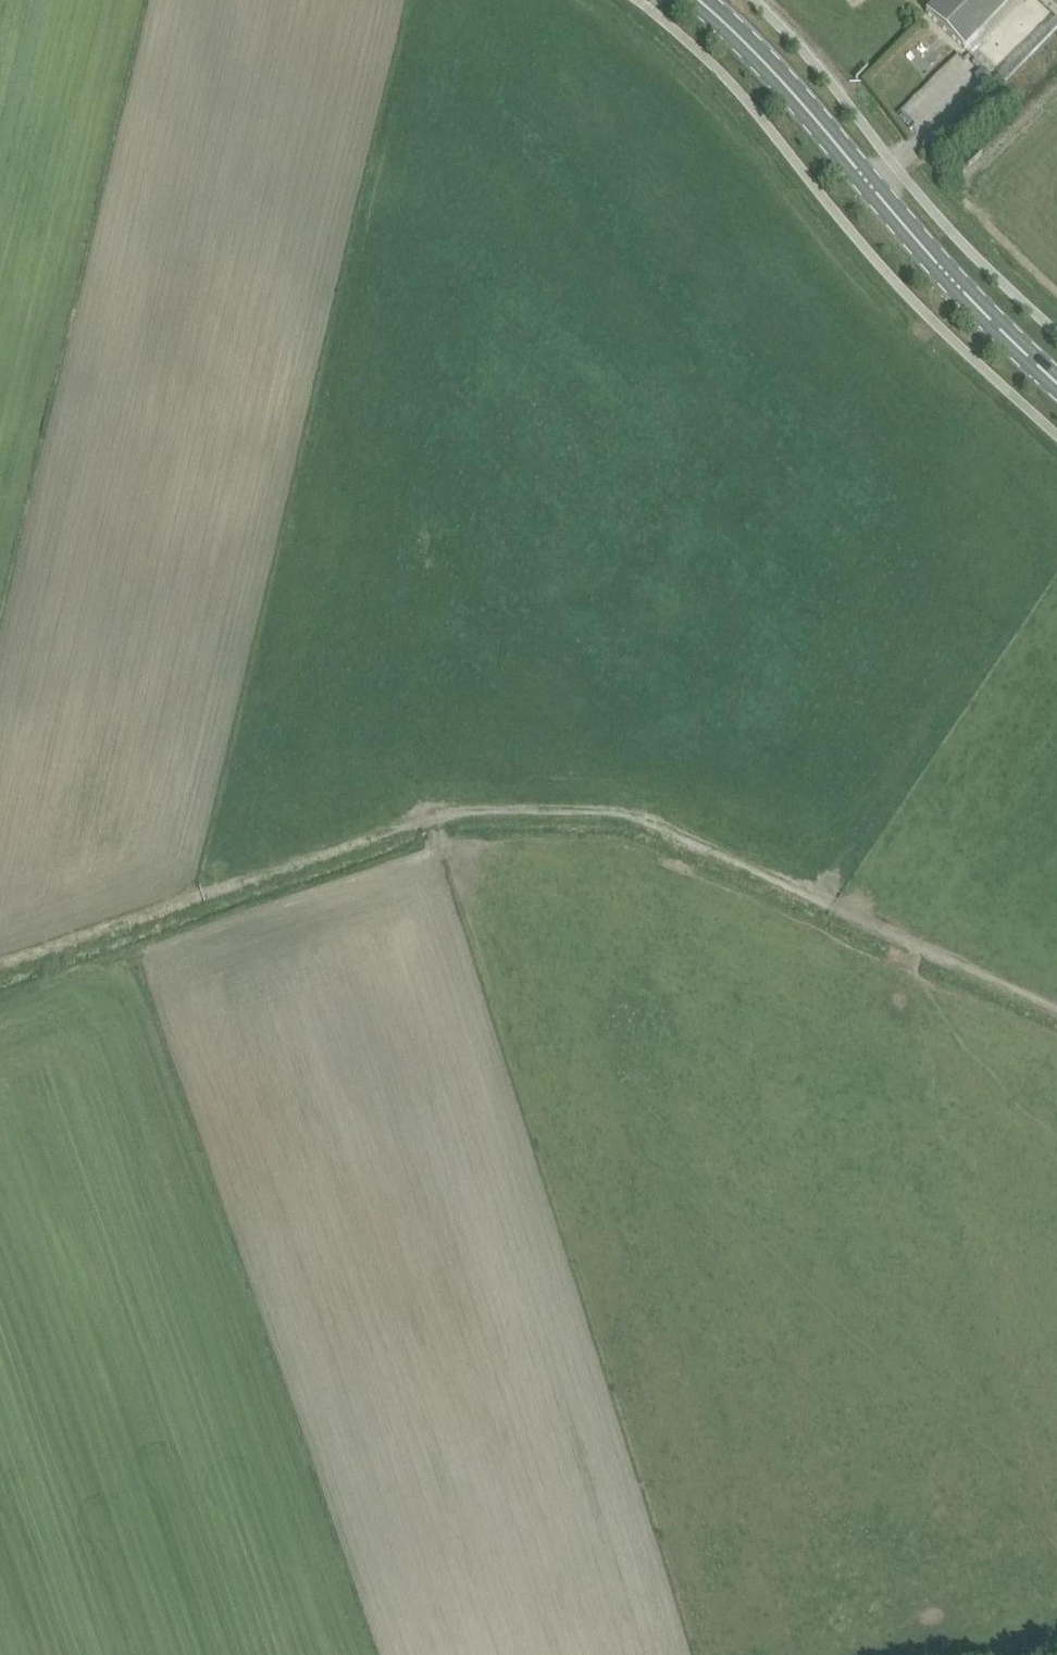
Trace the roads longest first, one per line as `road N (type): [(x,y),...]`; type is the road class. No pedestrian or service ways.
road 1 (secondary): [(1056,379),(953,279),(787,85),(701,0)]

